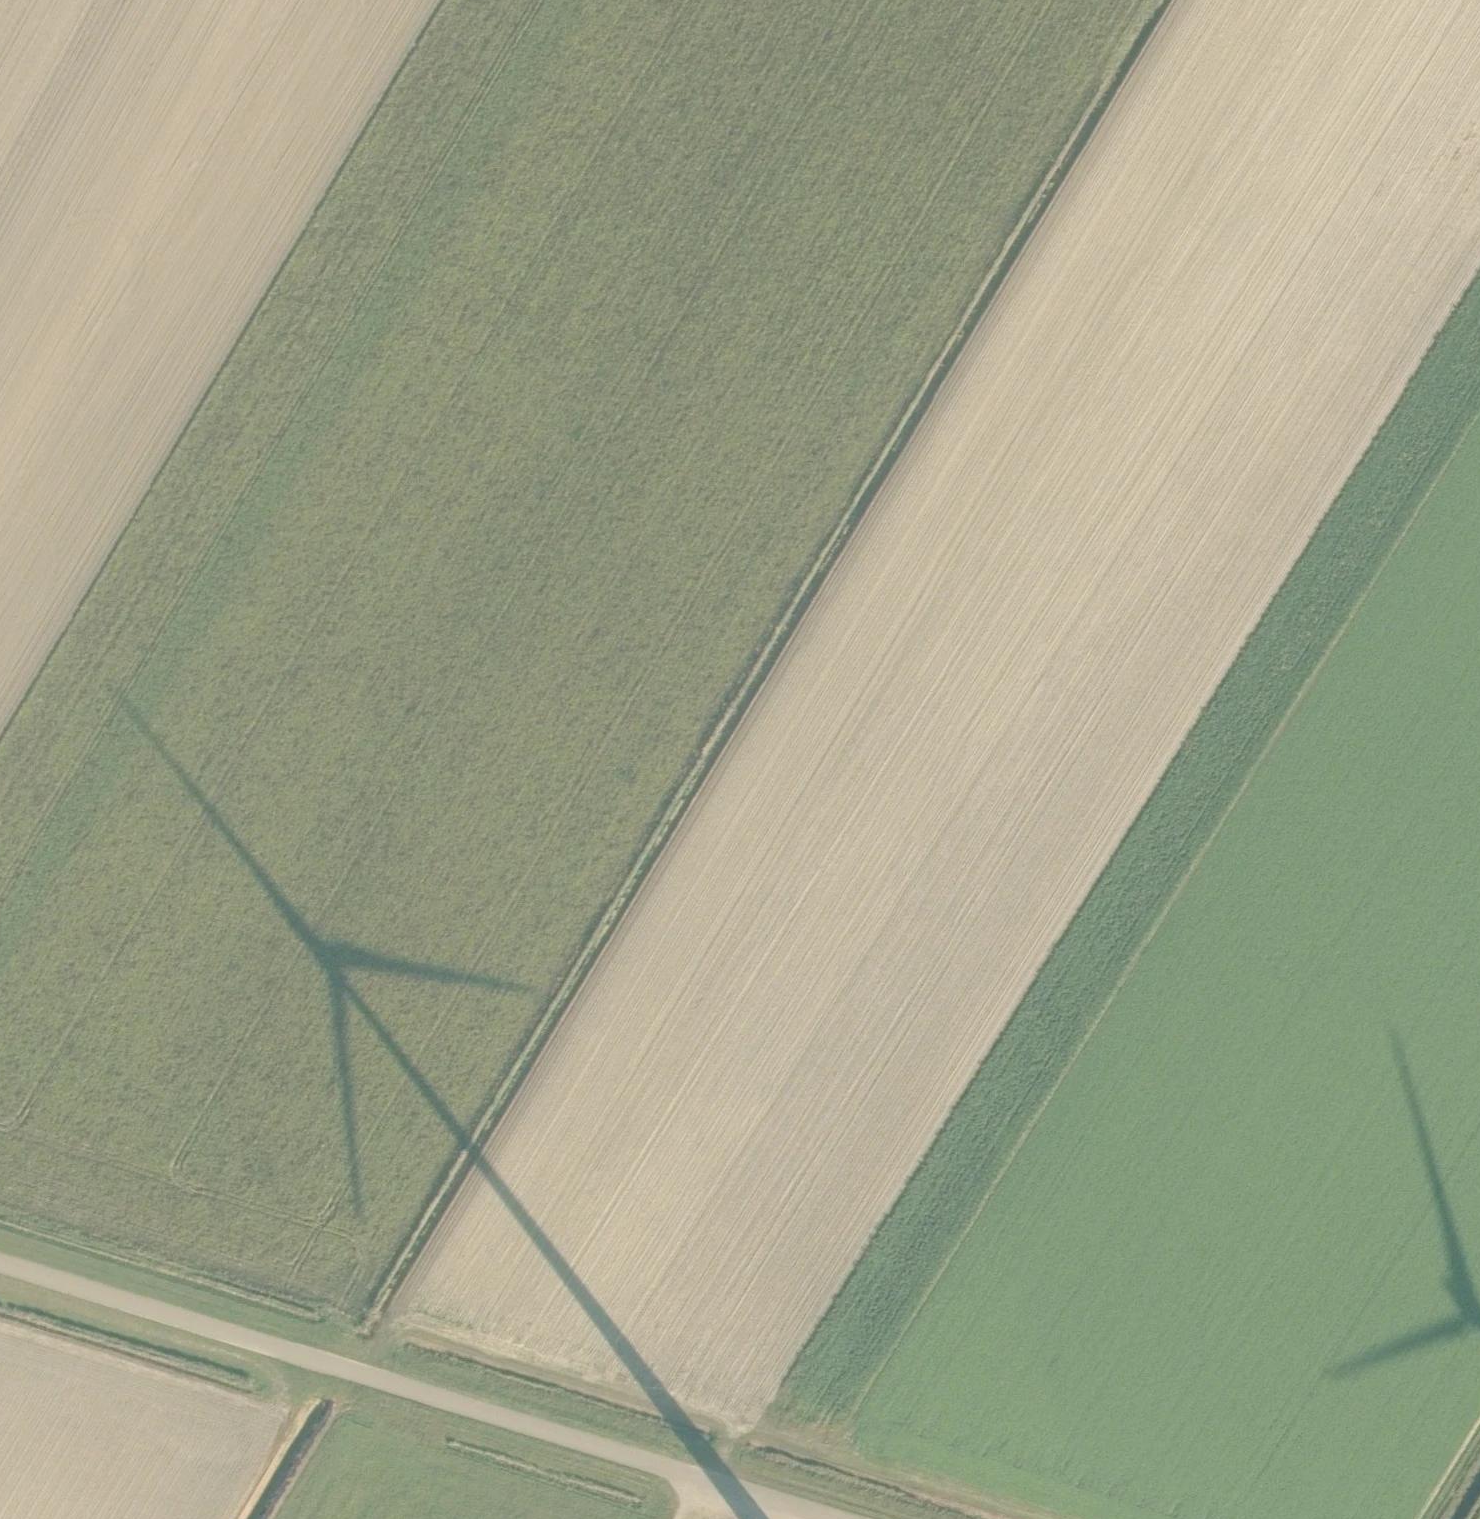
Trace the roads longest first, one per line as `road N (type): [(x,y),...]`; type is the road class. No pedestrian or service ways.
road 1 (unclassified): [(834,1518),(0,1263)]

